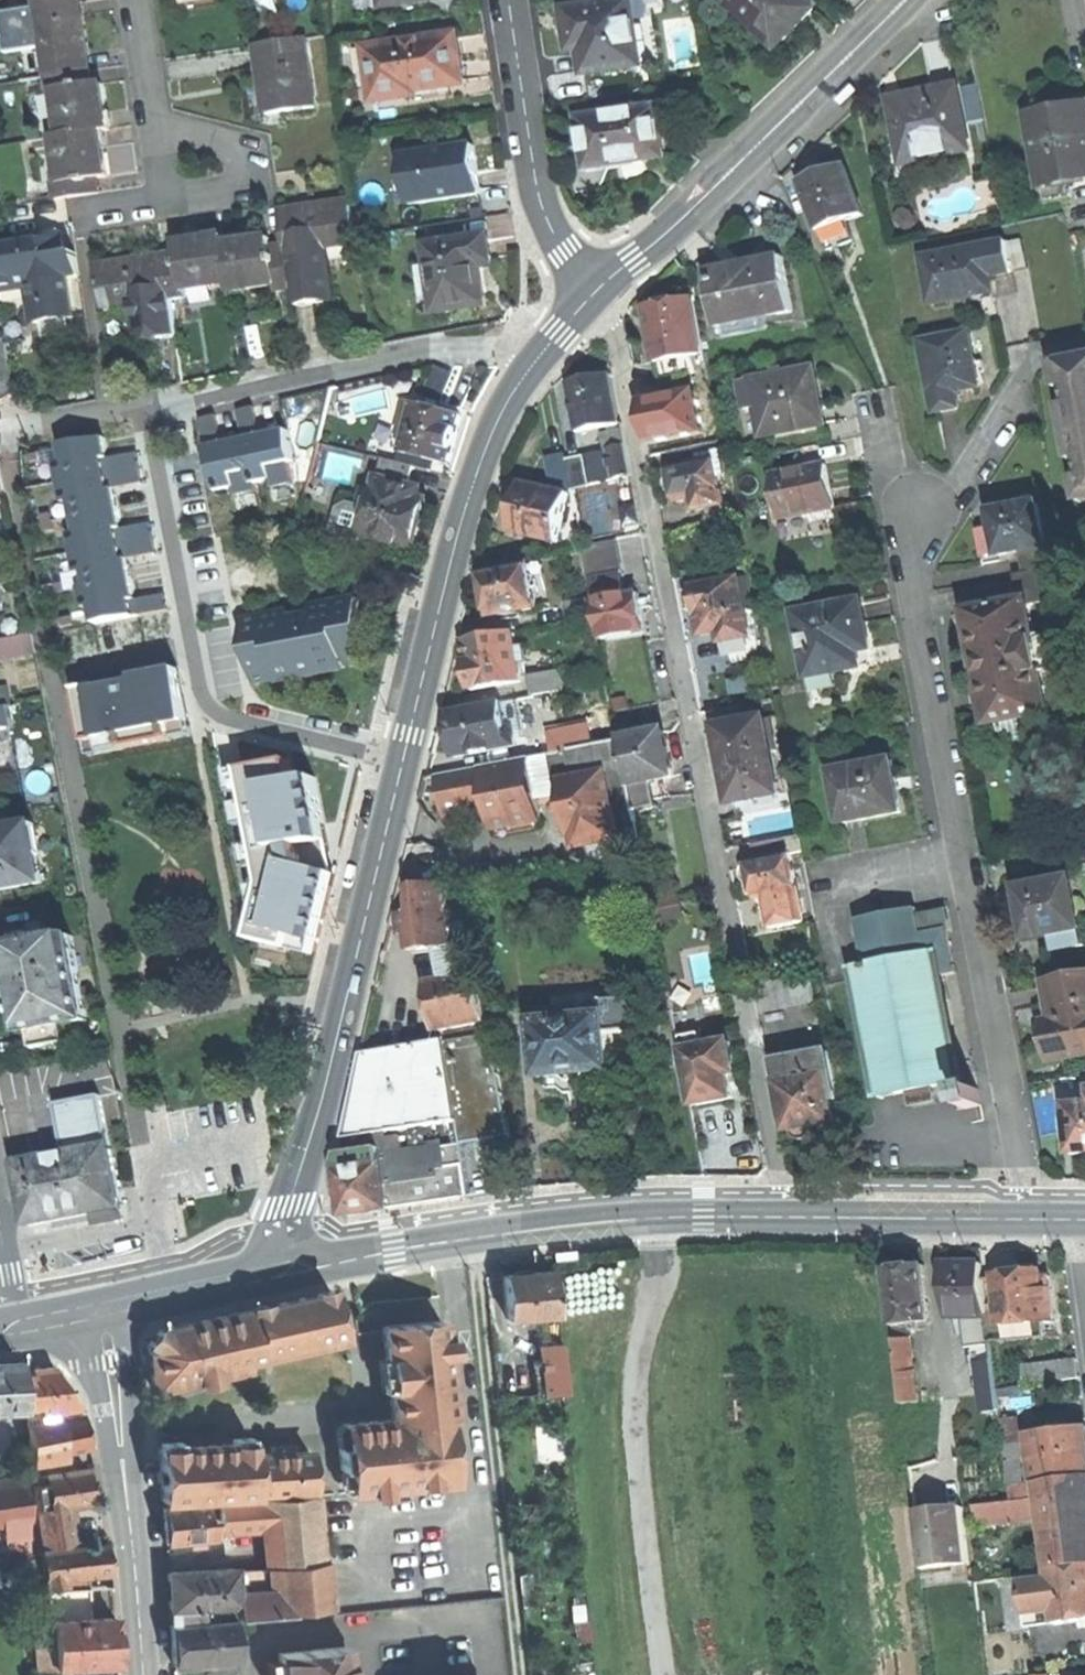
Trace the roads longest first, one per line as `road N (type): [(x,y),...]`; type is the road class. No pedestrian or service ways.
road 1 (residential): [(783,1217),(755,1021),(607,289)]
road 2 (residential): [(915,552),(1034,1219)]
road 3 (secondary): [(292,1271),(409,770)]
road 4 (residential): [(409,770),(229,713),(174,542),(150,402)]
road 5 (secondary): [(292,1271),(607,1221),(783,1217)]
road 6 (secondary): [(409,770),(490,437),(539,366)]
road 7 (secondary): [(607,289),(910,0)]
road 8 (residential): [(150,402),(458,349),(539,366)]
road 9 (secondary): [(142,1674),(129,1525),(95,1316)]
road 10 (residential): [(515,0),(543,188),(554,225),(600,295)]
road 11 (secondary): [(783,1217),(1034,1219)]
road 12 (residential): [(915,552),(1037,367)]
road 13 (secondary): [(95,1316),(292,1271)]
road 14 (residential): [(167,210),(239,195),(233,151),(159,135)]
road 15 (residential): [(915,552),(877,412)]
road 16 (residential): [(139,0),(159,135)]
road 17 (residential): [(27,1323),(0,1191)]
road 18 (residential): [(22,427),(150,402)]

